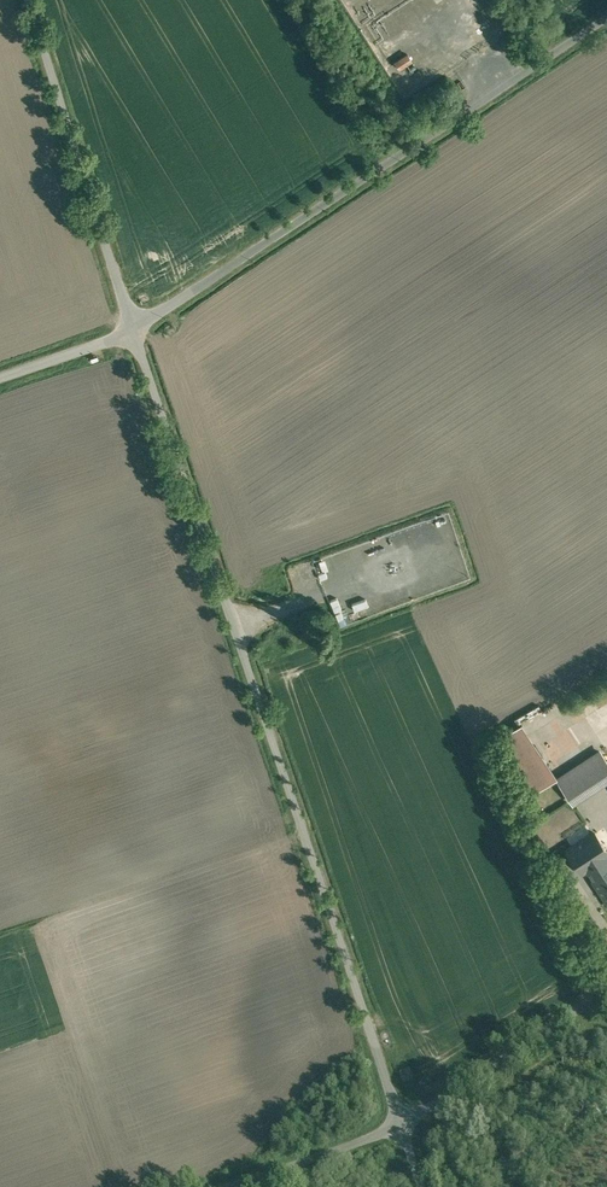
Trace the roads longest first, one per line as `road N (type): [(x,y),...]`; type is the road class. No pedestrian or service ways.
road 1 (unclassified): [(406,1111),(132,336)]
road 2 (unclassified): [(606,27),(288,226),(132,336)]
road 3 (unclassified): [(132,336),(26,0)]
road 4 (unclassified): [(606,982),(406,1111)]
road 5 (unclassified): [(406,1111),(192,1186)]
road 6 (unclassified): [(132,336),(0,381)]

